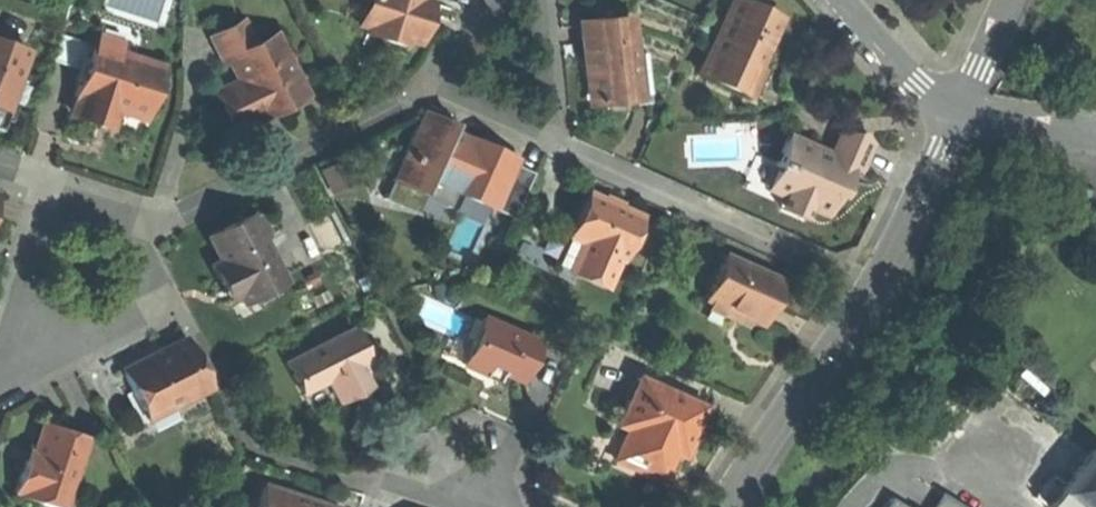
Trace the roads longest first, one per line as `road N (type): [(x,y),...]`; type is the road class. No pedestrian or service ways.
road 1 (residential): [(25,355),(133,320),(155,299),(152,236),(134,216),(99,203),(65,203),(46,221),(23,299)]
road 2 (residential): [(549,142),(873,290)]
road 3 (residential): [(725,506),(780,414),(873,290)]
road 4 (residential): [(506,0),(434,89),(549,142)]
road 5 (residential): [(873,290),(959,112)]
road 6 (residential): [(959,112),(921,90),(832,0)]
road 7 (residential): [(549,142),(533,0)]
road 8 (residential): [(959,112),(1095,136)]
road 9 (residential): [(1009,0),(959,112)]

